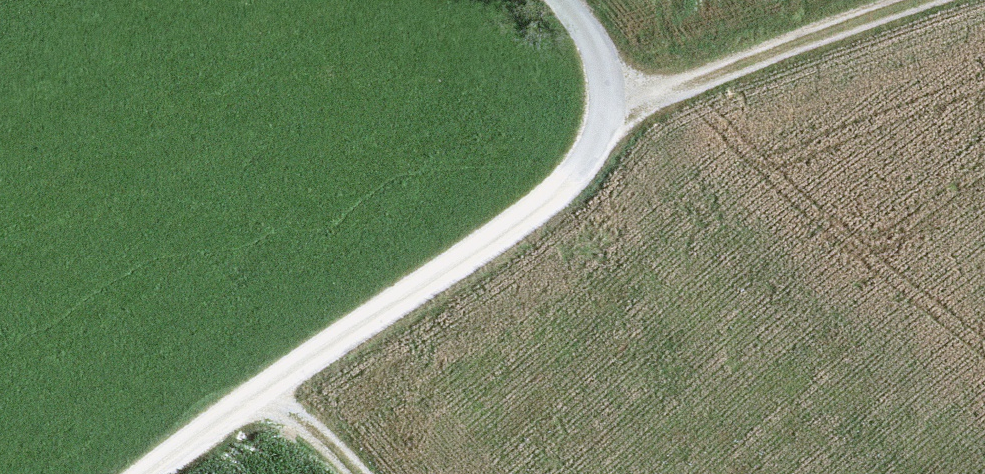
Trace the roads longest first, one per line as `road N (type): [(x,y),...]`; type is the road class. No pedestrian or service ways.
road 1 (unclassified): [(561,0),(586,30),(605,85),(598,136),(571,179),(152,473)]
road 2 (track): [(925,0),(605,108)]
road 3 (track): [(264,393),(355,473)]

